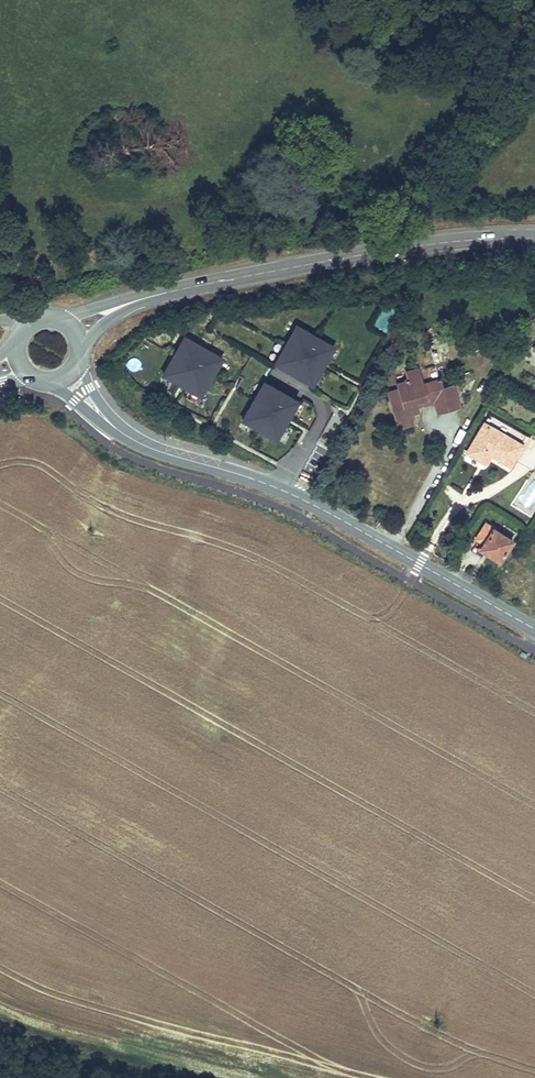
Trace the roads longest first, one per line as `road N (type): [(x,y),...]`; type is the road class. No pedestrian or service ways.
road 1 (tertiary): [(534,630),(315,506),(144,445),(111,424)]
road 2 (tertiary): [(534,237),(407,247),(151,295)]

